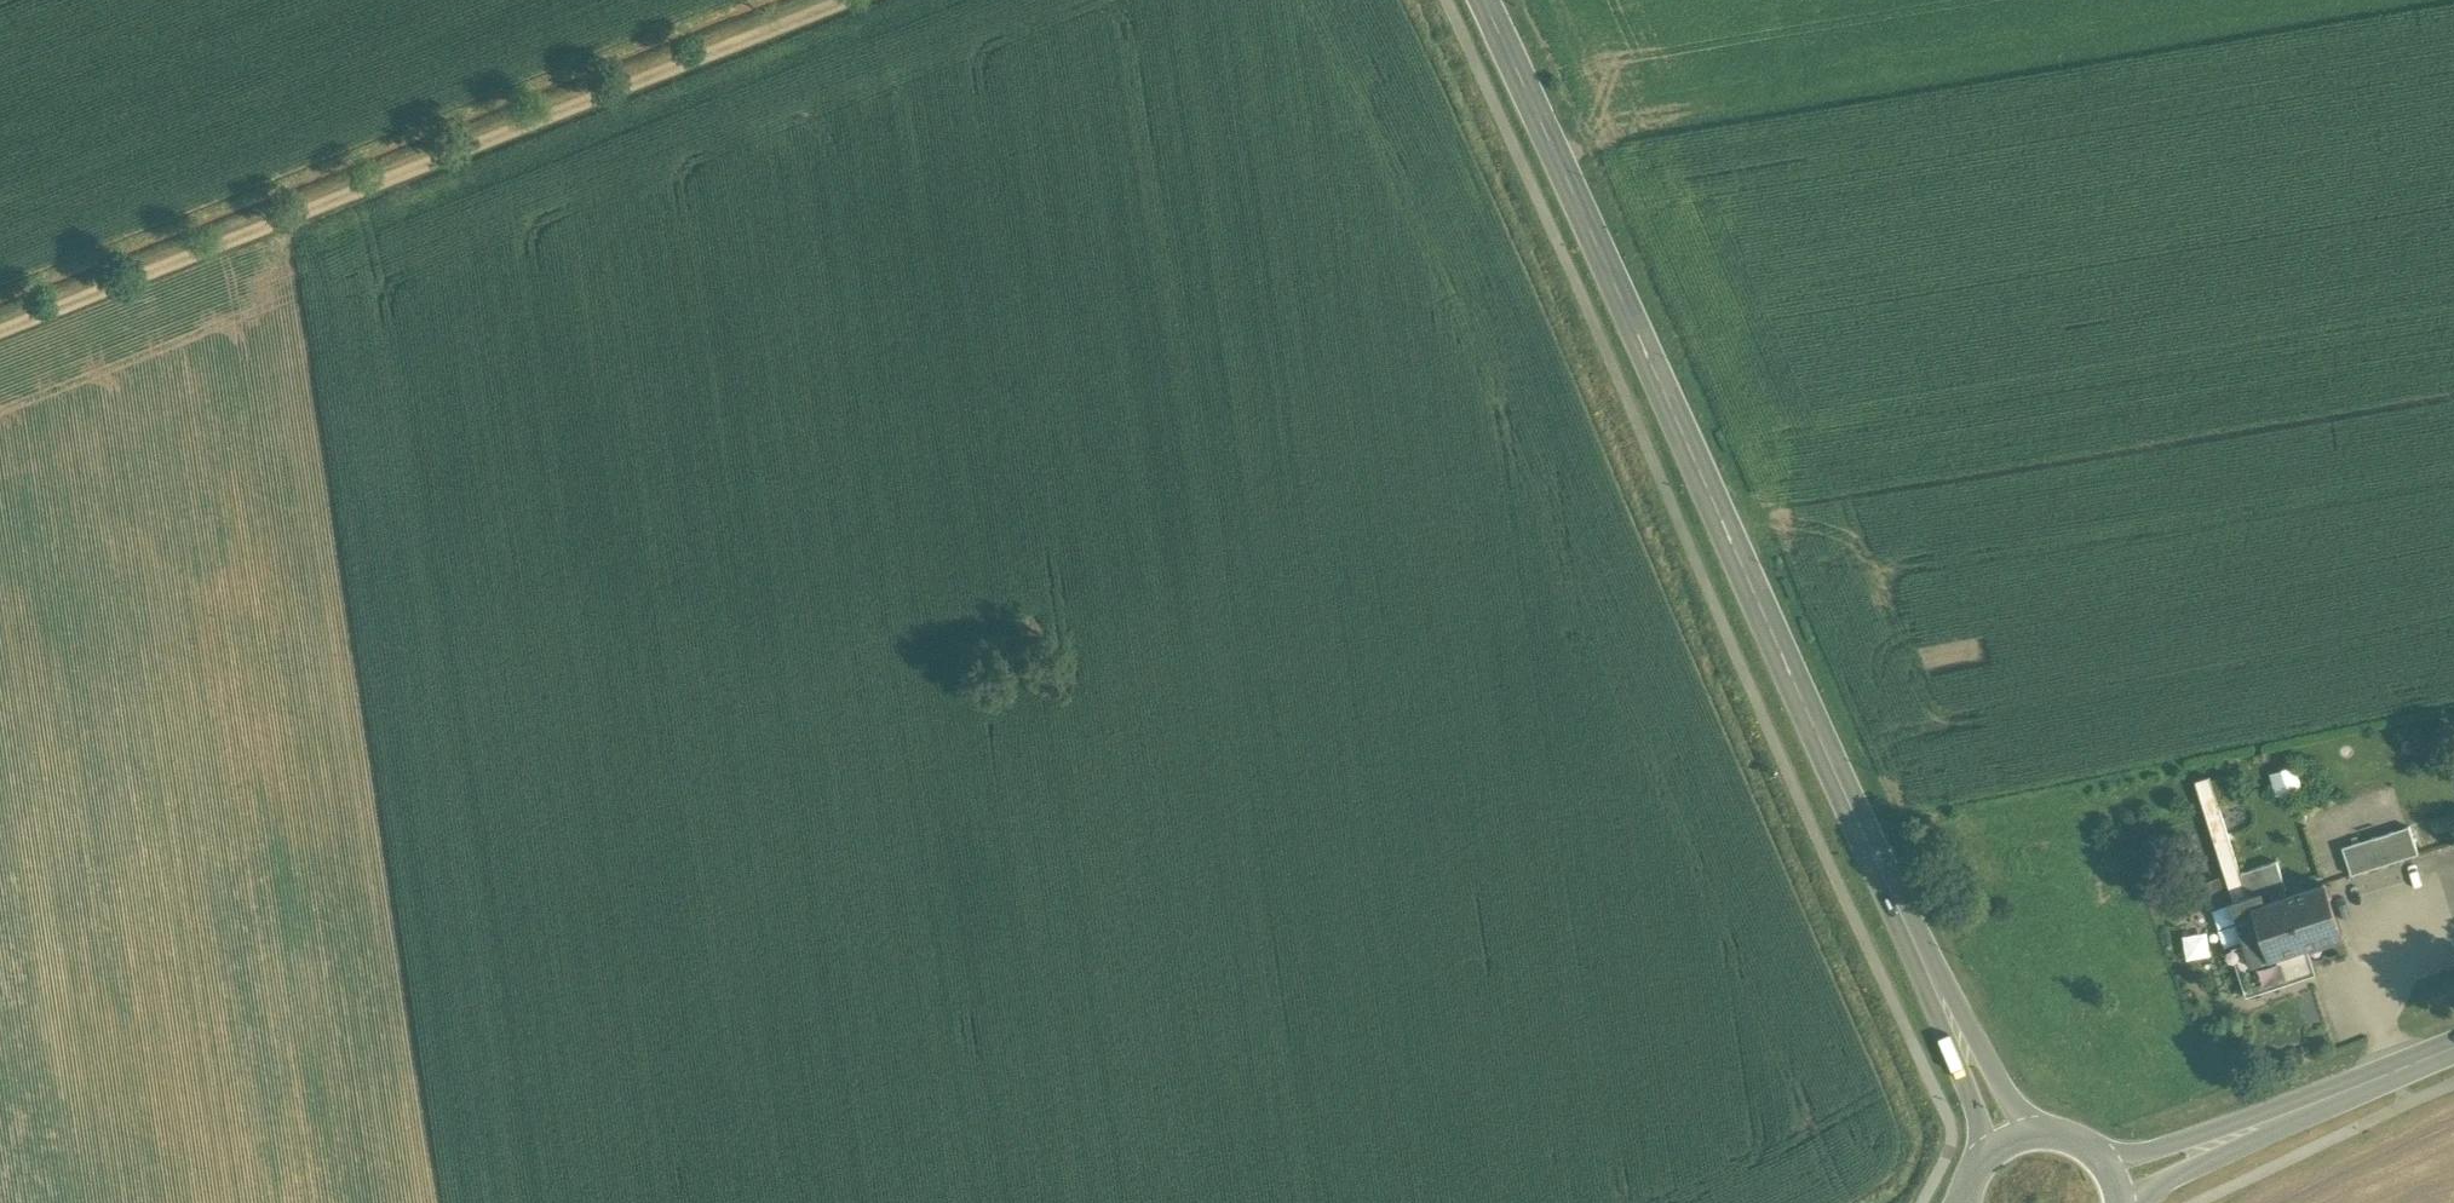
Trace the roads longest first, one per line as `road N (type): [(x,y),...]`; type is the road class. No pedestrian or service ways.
road 1 (secondary): [(2013,1142),(1492,0)]
road 2 (track): [(847,0),(0,330)]
road 3 (secondary): [(2453,1049),(2119,1182)]
road 4 (secondary): [(2119,1182),(2084,1144),(2058,1135),(2013,1142)]

